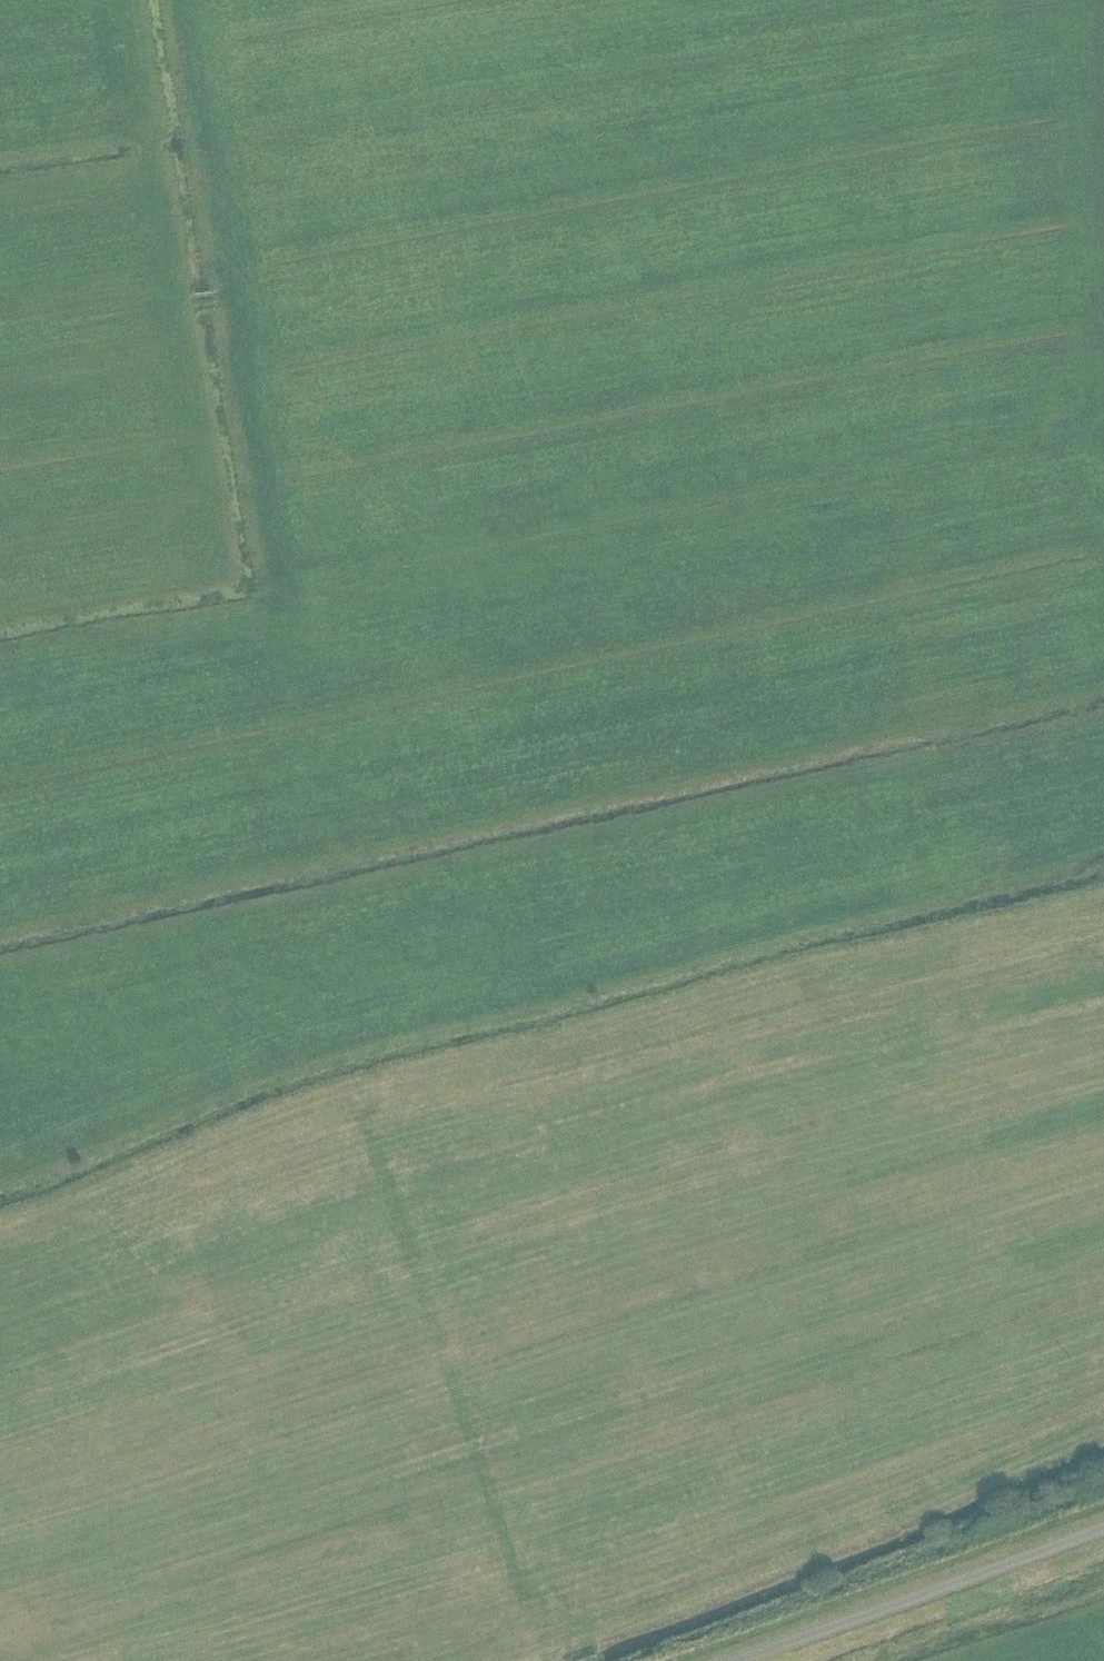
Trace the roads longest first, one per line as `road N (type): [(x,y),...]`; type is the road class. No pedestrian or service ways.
road 1 (unclassified): [(742,1660),(1103,1526)]

